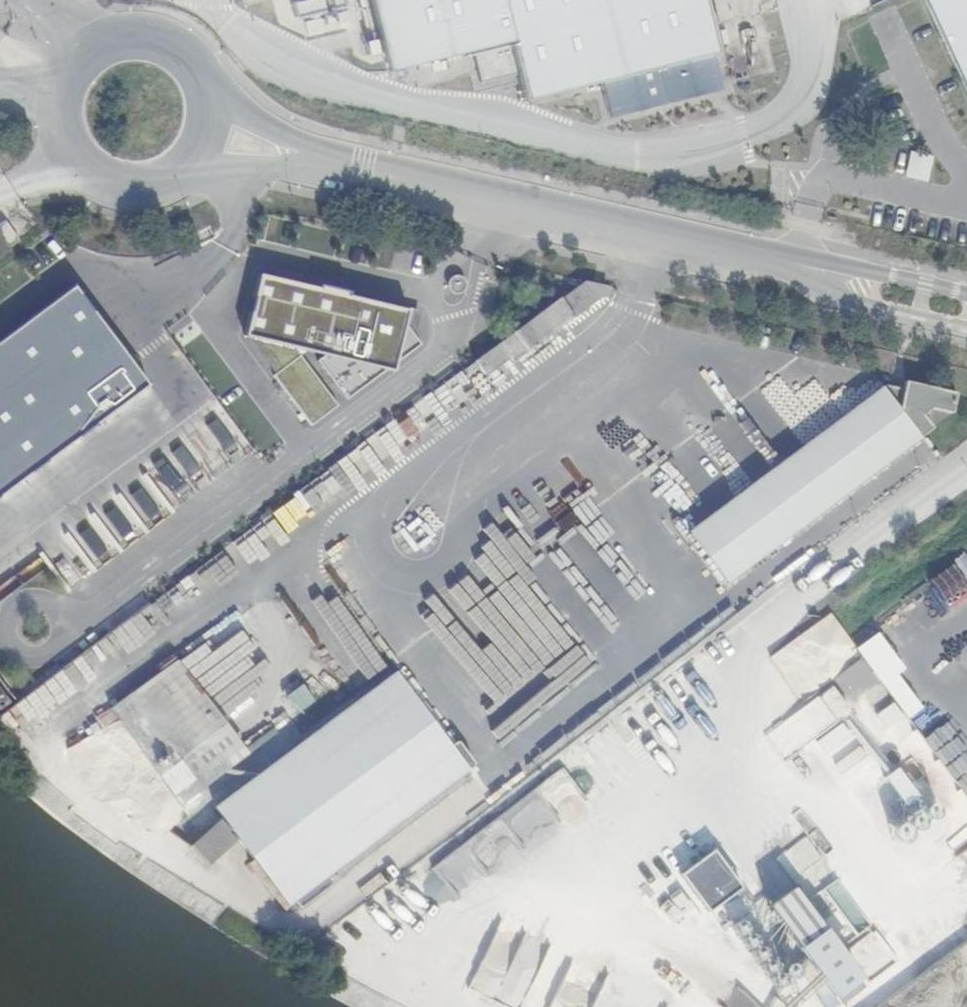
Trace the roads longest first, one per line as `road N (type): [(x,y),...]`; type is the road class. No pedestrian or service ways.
road 1 (unclassified): [(209,133),(966,308)]
road 2 (unclassified): [(209,133),(207,83),(195,61),(153,33),(103,34),(63,65),(53,88),(49,110),(62,154),(104,187),(158,187),(200,153)]

